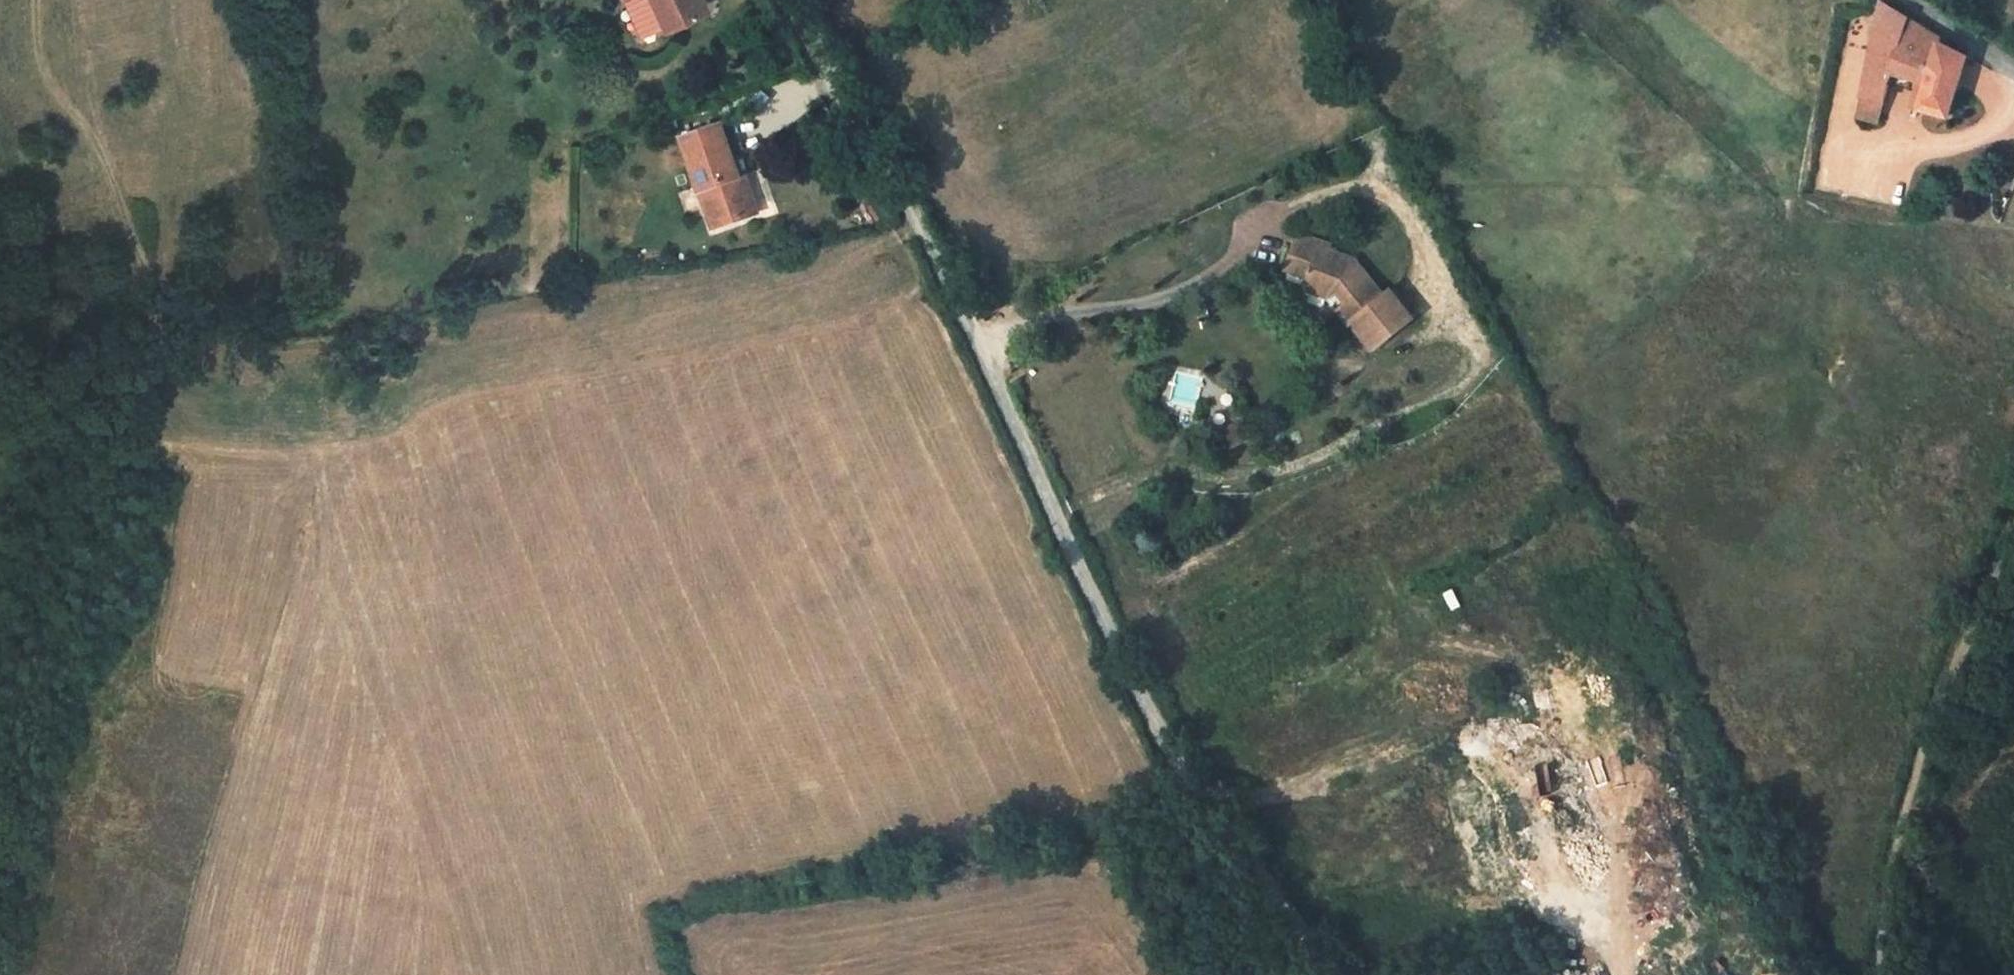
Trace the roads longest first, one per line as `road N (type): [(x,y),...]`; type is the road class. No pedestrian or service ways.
road 1 (residential): [(796,0),(1181,770),(1337,974)]
road 2 (track): [(1877,974),(1917,761),(2013,532)]
road 3 (residential): [(1909,0),(2013,66)]

